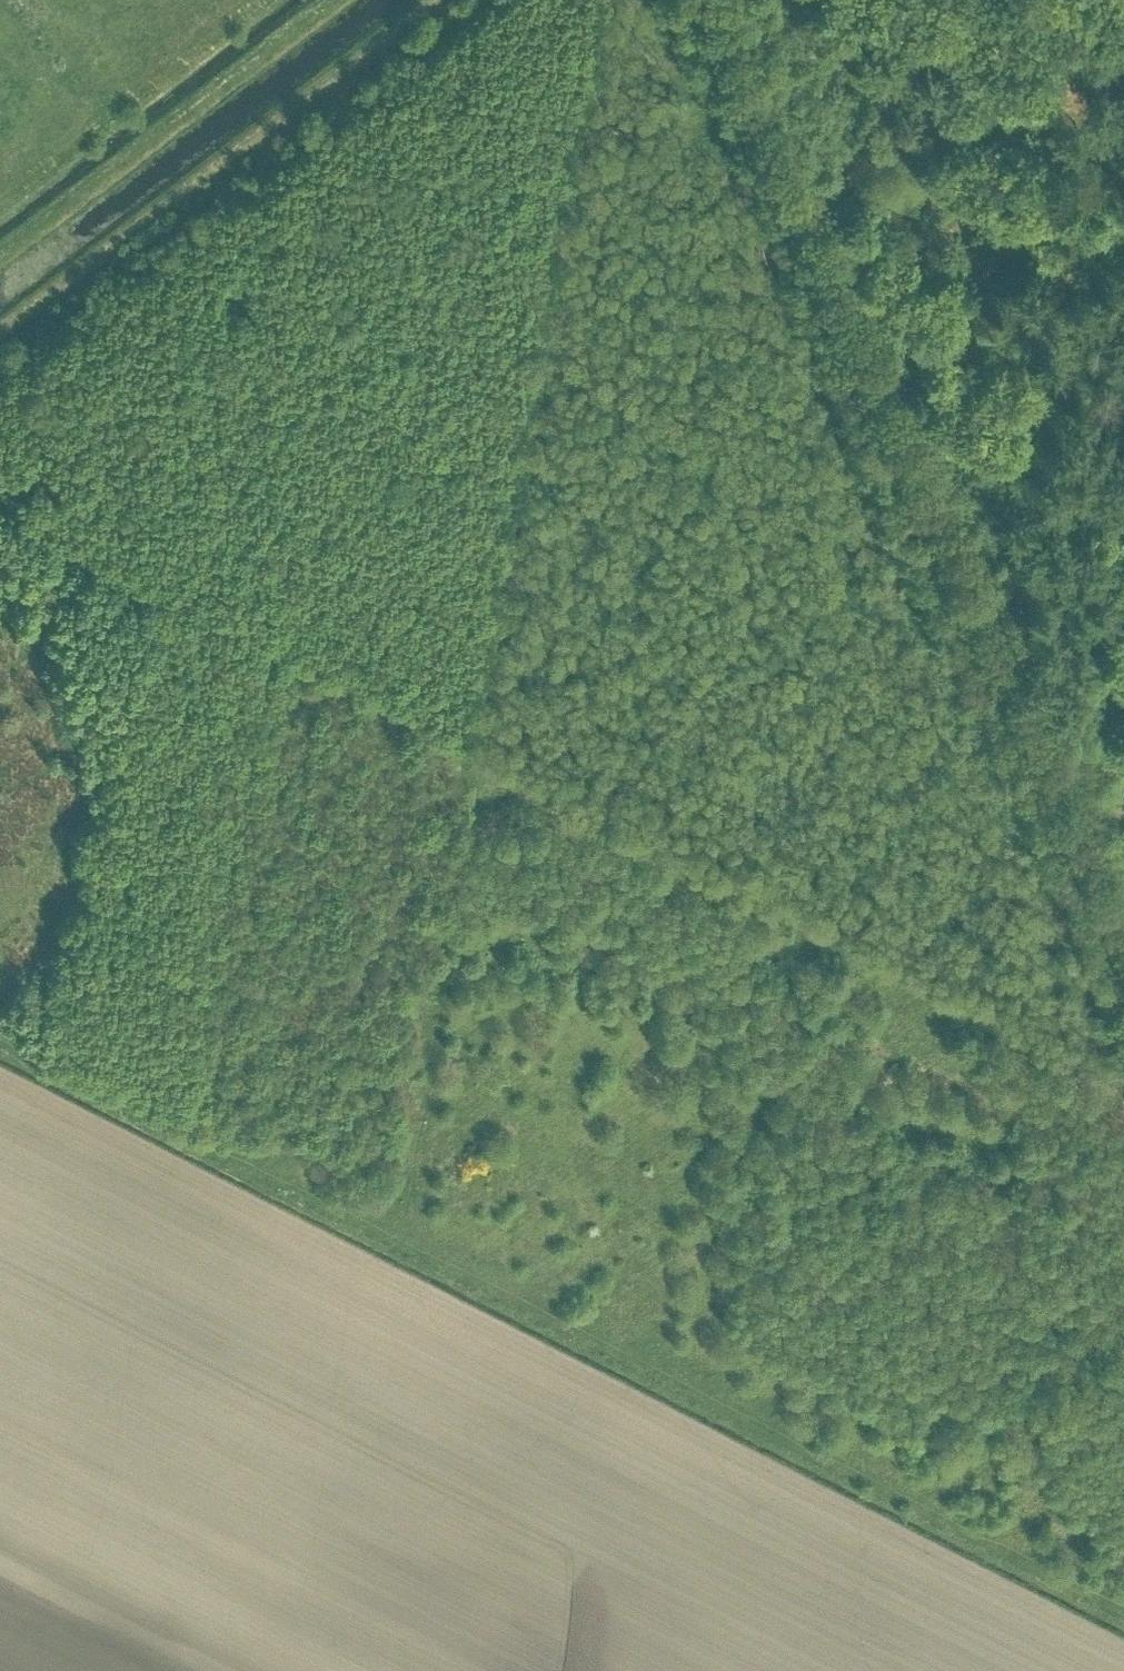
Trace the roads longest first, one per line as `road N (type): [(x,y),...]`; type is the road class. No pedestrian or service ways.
road 1 (track): [(694,0),(1123,961)]
road 2 (track): [(0,328),(431,0)]

